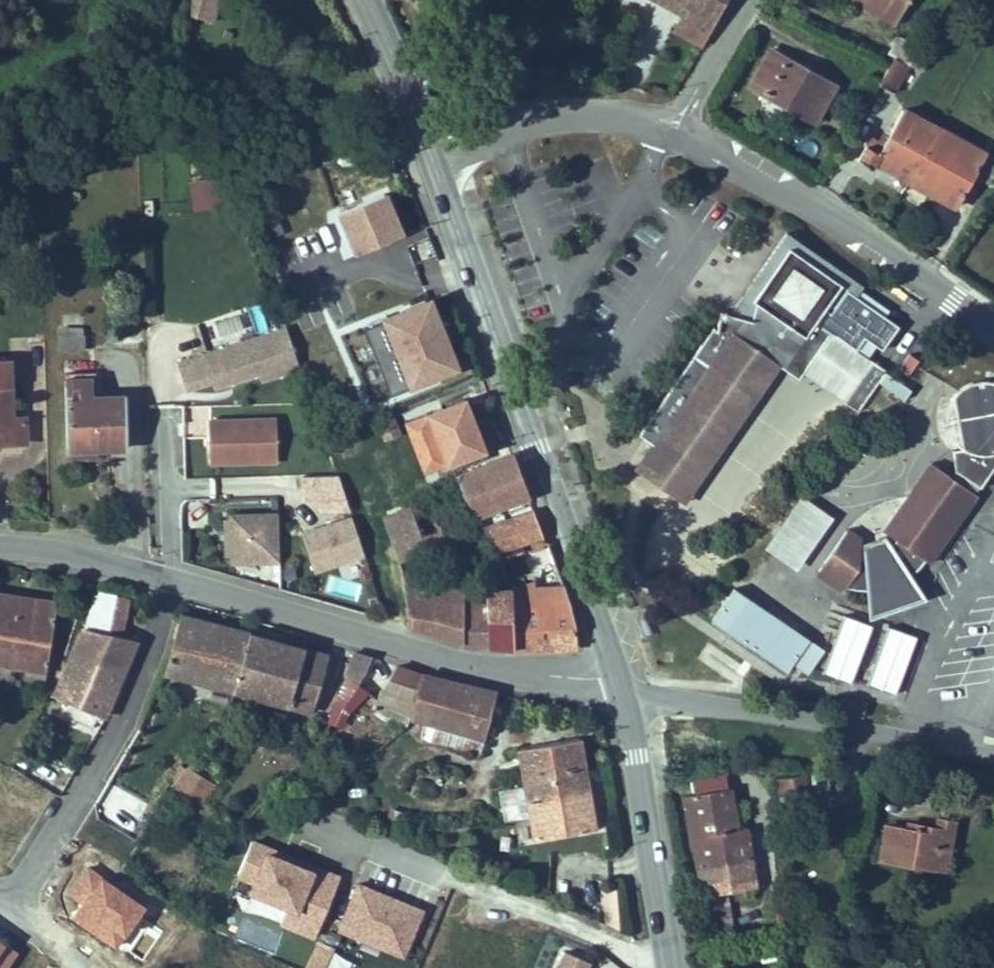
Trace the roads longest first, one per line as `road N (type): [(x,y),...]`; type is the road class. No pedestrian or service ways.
road 1 (tertiary): [(0,564),(142,581),(540,679),(600,678),(623,691)]
road 2 (primary): [(432,158),(623,691)]
road 3 (tertiary): [(623,691),(642,701),(993,752)]
road 4 (tertiary): [(993,311),(674,130)]
road 5 (primary): [(623,691),(672,967)]
road 6 (tertiary): [(674,130),(536,117),(432,158)]
road 7 (primary): [(363,0),(432,158)]
road 8 (unclassified): [(745,0),(674,130)]

